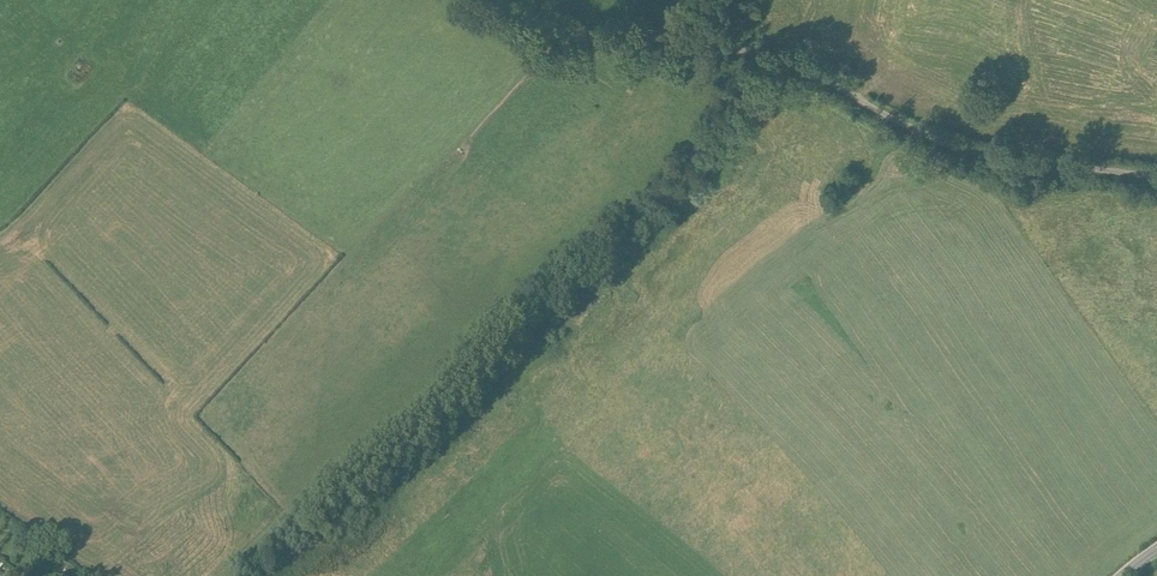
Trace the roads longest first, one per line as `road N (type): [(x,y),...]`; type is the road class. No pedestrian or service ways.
road 1 (track): [(1156,180),(955,151),(908,135),(806,69),(686,38),(555,35),(479,0)]

